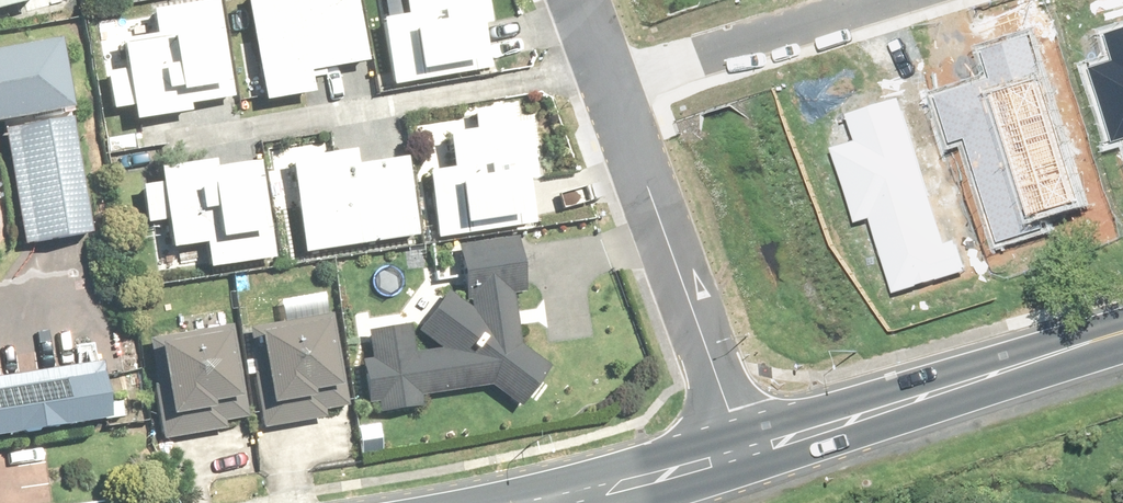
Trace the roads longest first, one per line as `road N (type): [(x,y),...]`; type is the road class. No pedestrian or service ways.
road 1 (residential): [(605,71),(745,453)]
road 2 (primary): [(1122,336),(745,453)]
road 3 (residential): [(605,71),(848,0)]
road 4 (primary): [(745,453),(553,502)]

